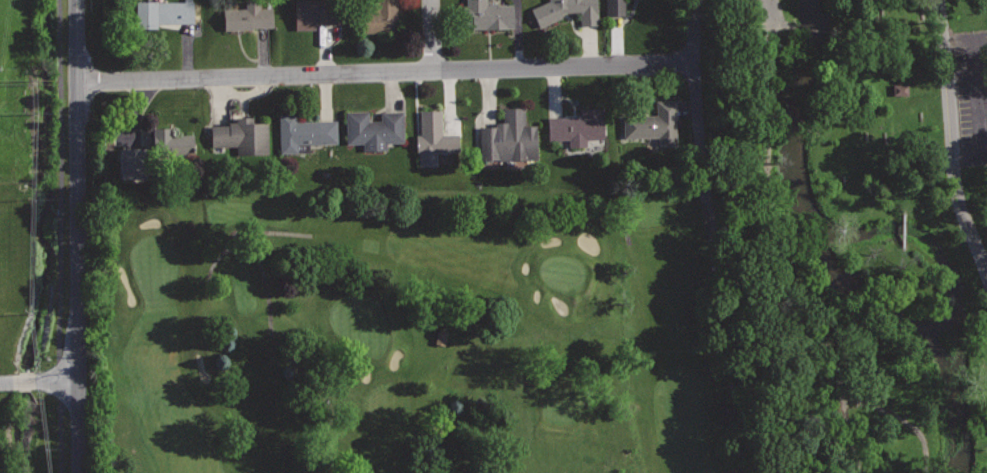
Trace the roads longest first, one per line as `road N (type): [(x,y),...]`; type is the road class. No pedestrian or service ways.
road 1 (residential): [(693,64),(78,82)]
road 2 (tertiary): [(78,0),(81,472)]
road 3 (residential): [(939,0),(957,195),(986,269)]

